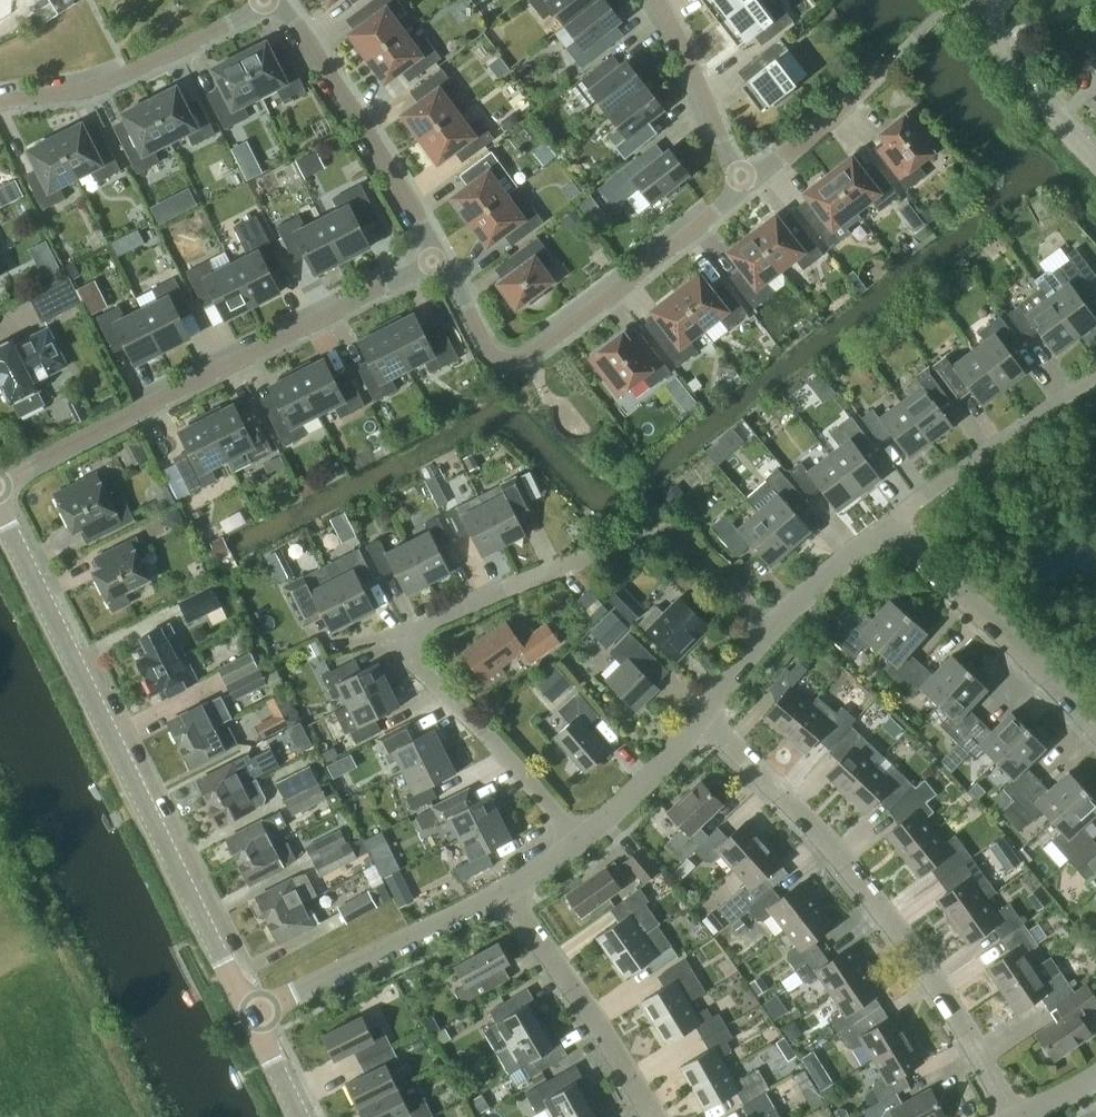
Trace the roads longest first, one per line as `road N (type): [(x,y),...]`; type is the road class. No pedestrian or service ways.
road 1 (residential): [(580,830),(408,652),(403,626),(641,526),(667,527),(765,627)]
road 2 (tertiary): [(255,1017),(0,508)]
road 3 (residential): [(1016,1116),(870,886),(702,717)]
road 4 (residential): [(0,485),(439,261)]
road 5 (residential): [(752,191),(519,370),(439,261)]
road 6 (residential): [(439,261),(362,119),(270,1)]
road 7 (residential): [(0,101),(117,78),(270,1)]
road 8 (residential): [(255,1017),(512,887)]
road 9 (residential): [(1095,727),(889,526)]
road 10 (residential): [(649,1116),(512,887)]
road 11 (residential): [(889,526),(1095,375)]
road 12 (residential): [(752,191),(658,0)]
road 13 (residential): [(1095,158),(1006,54),(992,0)]
road 14 (residential): [(881,75),(752,191)]
road 15 (residential): [(580,830),(702,717)]
road 16 (residential): [(765,627),(889,526)]

